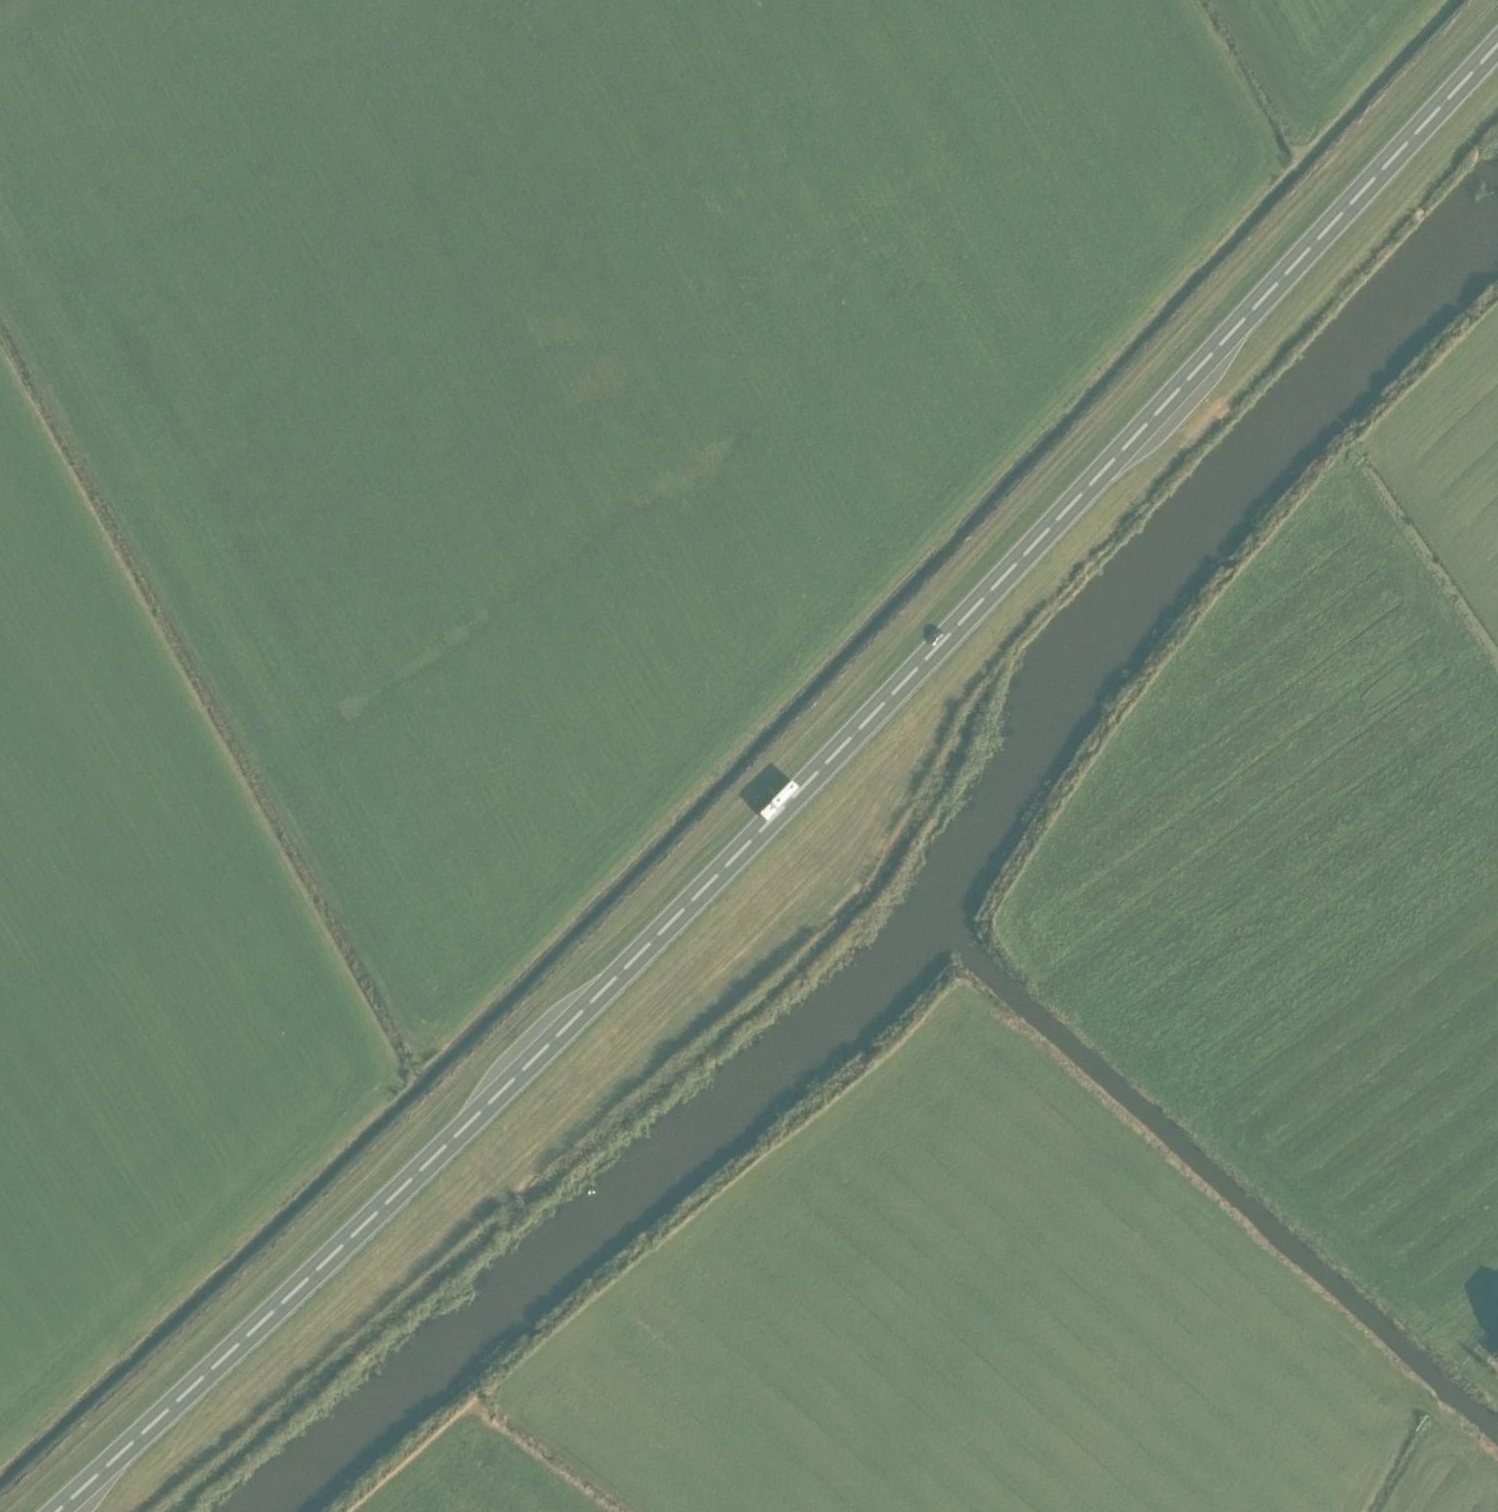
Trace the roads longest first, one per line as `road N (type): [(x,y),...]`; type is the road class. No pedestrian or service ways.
road 1 (trunk): [(50,1511),(538,1061),(1497,49)]

